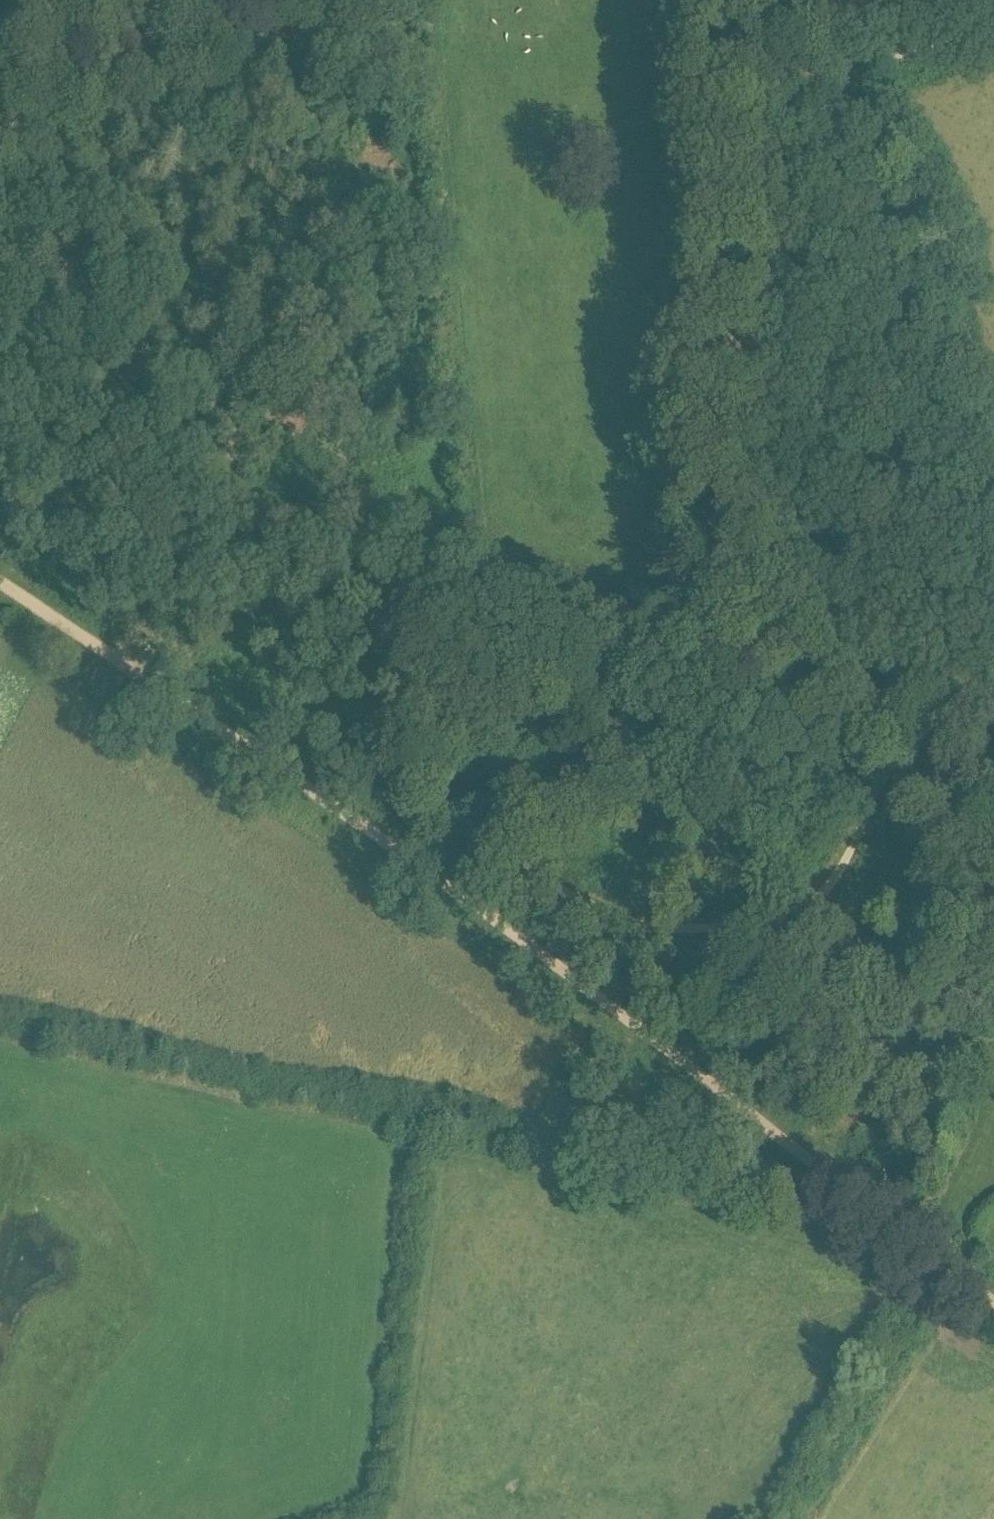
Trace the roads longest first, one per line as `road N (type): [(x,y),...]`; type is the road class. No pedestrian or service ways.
road 1 (track): [(993,1303),(380,834)]
road 2 (track): [(380,834),(0,585)]

